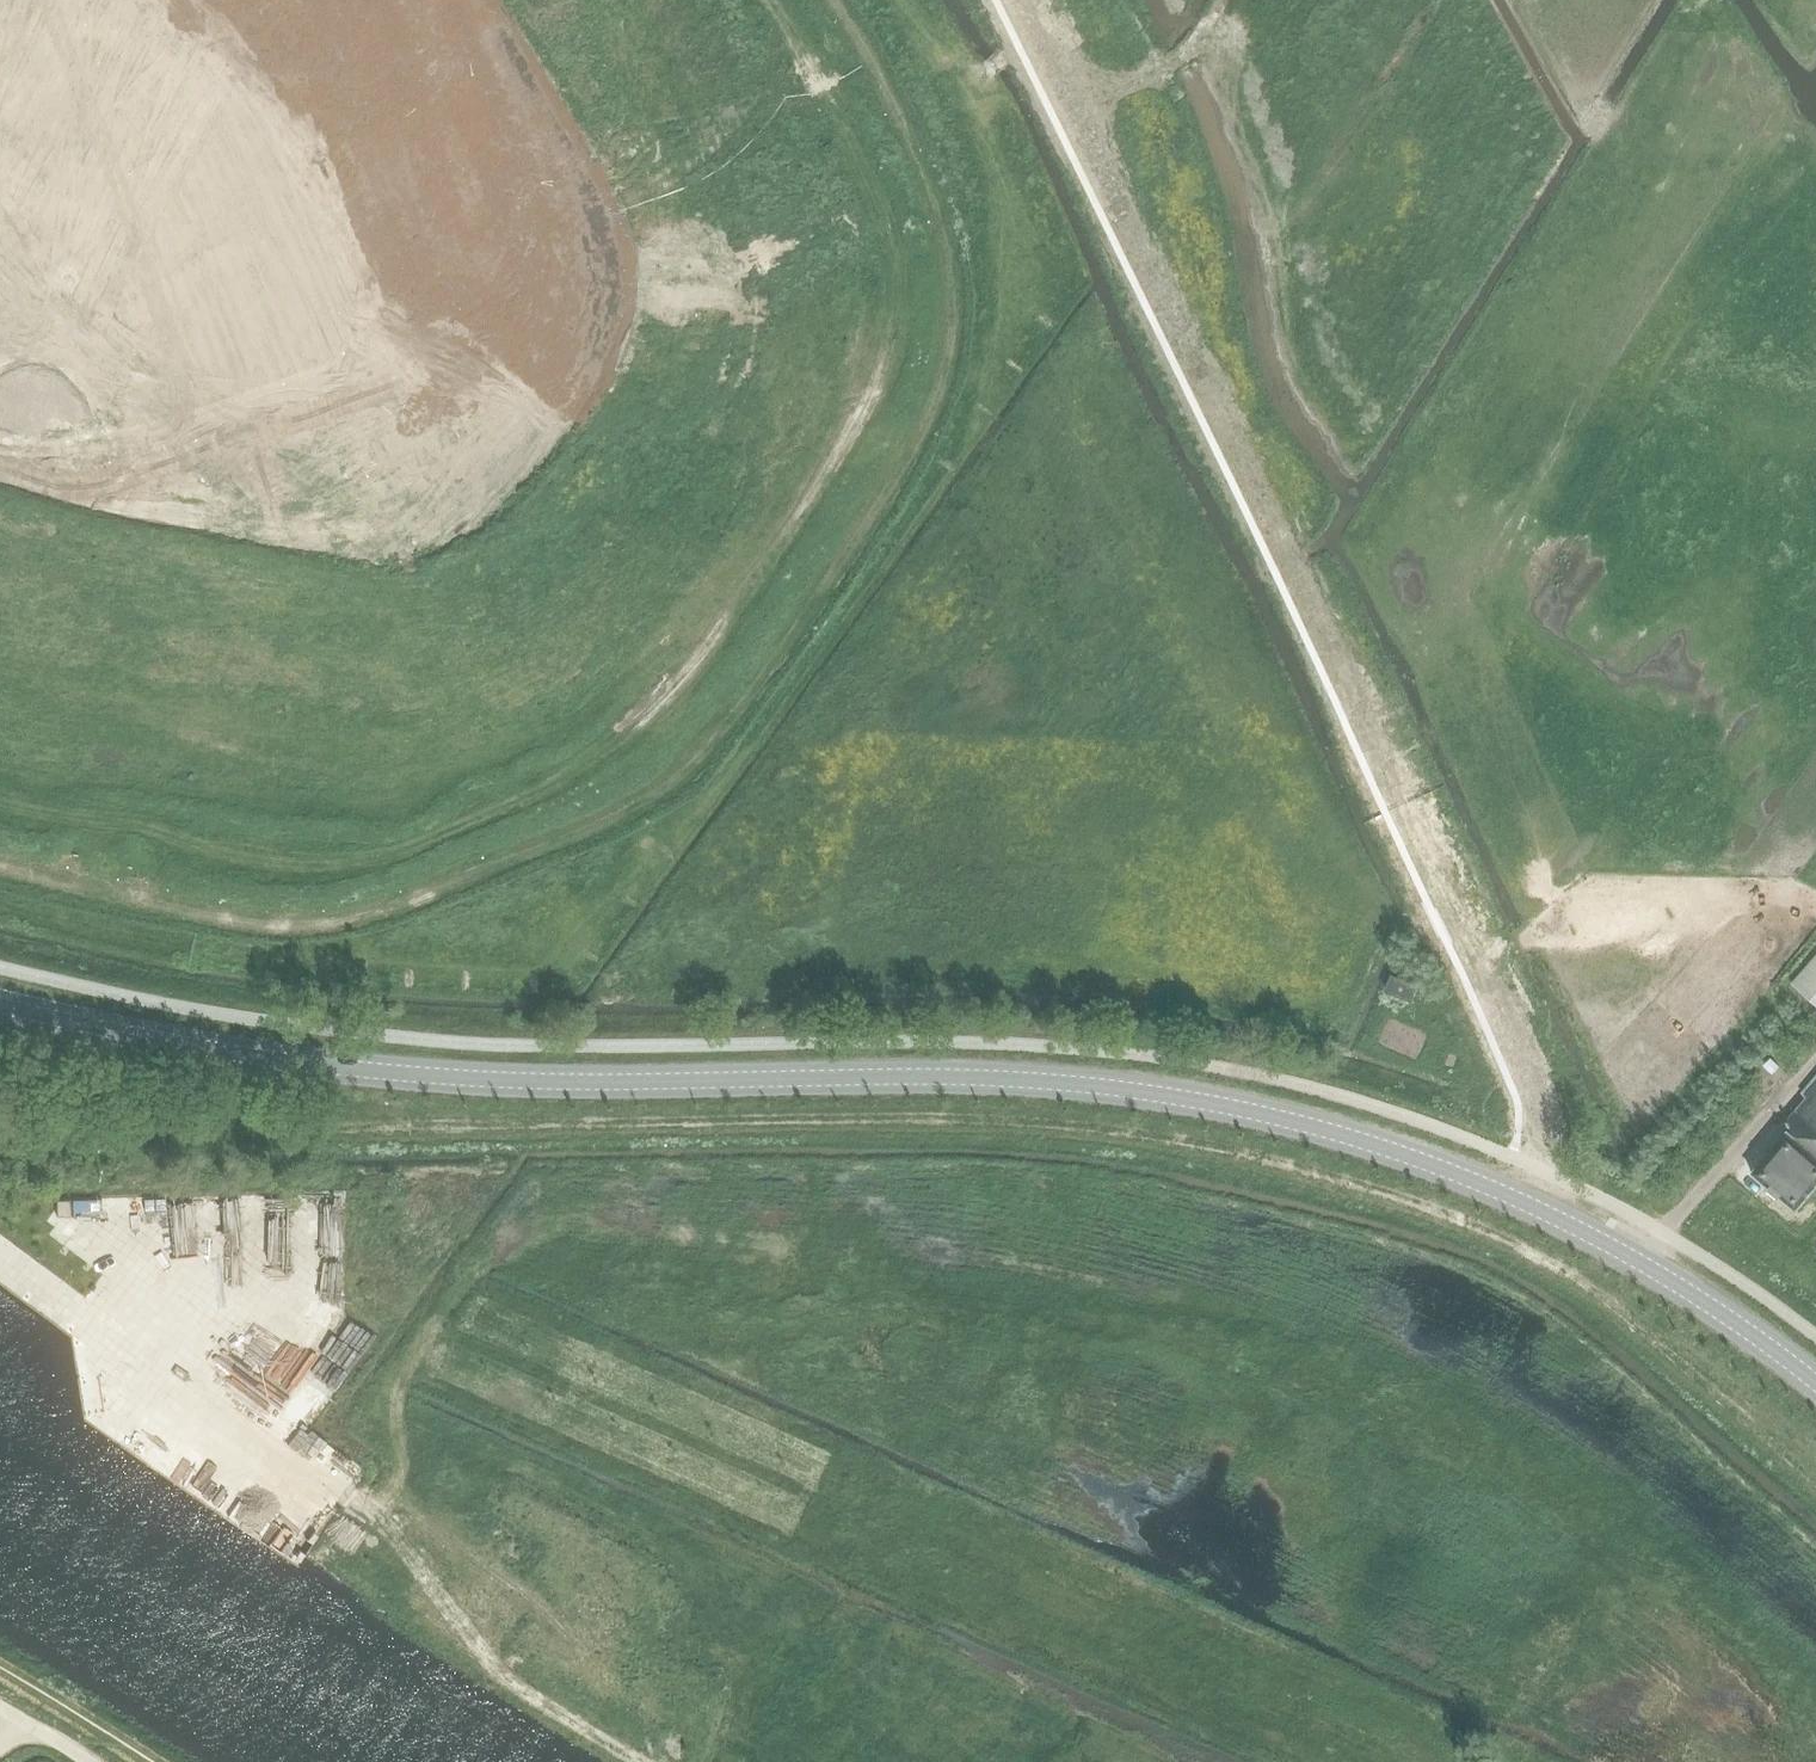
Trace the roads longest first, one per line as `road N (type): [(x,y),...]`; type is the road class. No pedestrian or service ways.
road 1 (secondary): [(1815,1383),(1694,1294),(1481,1183),(1265,1112),(1037,1082),(462,1084),(201,1051),(0,1009)]

